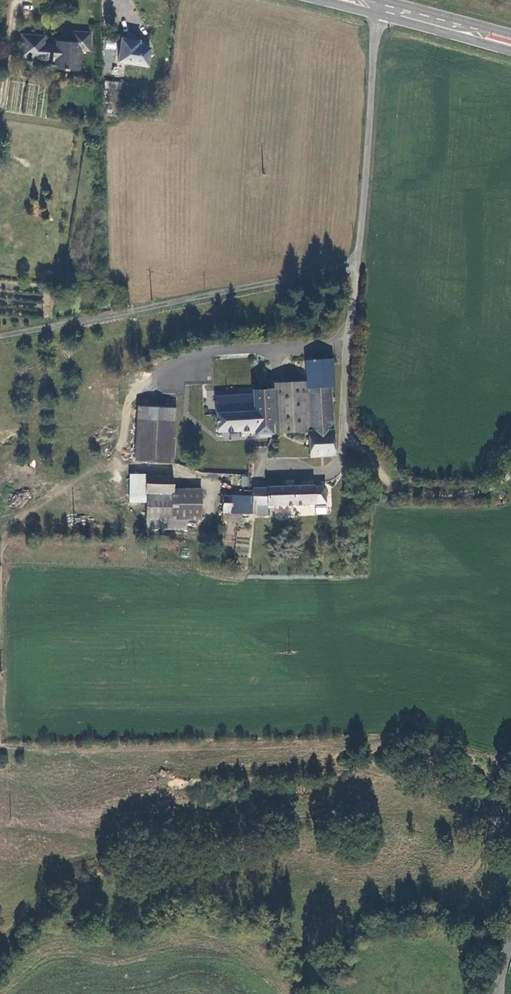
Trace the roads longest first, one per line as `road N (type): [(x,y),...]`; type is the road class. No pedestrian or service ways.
road 1 (unclassified): [(380,12),(360,250),(349,266),(0,339)]
road 2 (track): [(0,579),(3,530),(122,450),(128,385),(219,349),(289,348)]
road 3 (secondary): [(380,12),(510,50)]
road 4 (secondary): [(510,33),(389,0)]

